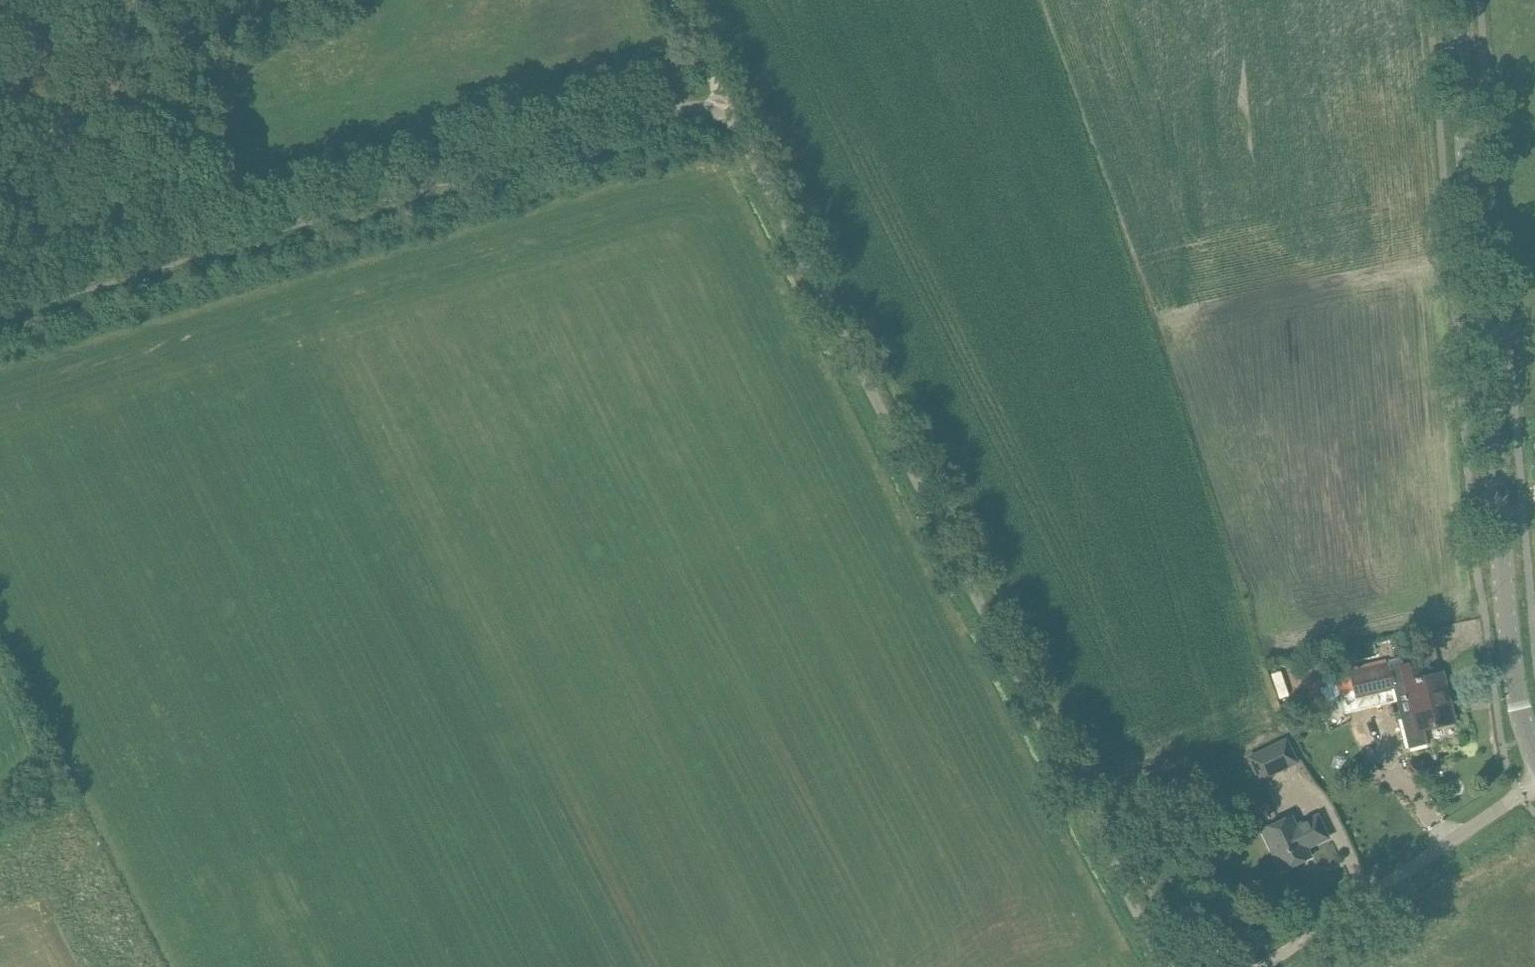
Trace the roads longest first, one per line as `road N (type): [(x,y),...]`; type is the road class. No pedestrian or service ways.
road 1 (unclassified): [(1167,966),(732,121),(678,111),(0,312)]
road 2 (unclassified): [(1534,748),(1512,669),(1455,0)]
road 3 (unclassified): [(1534,788),(1260,966)]

